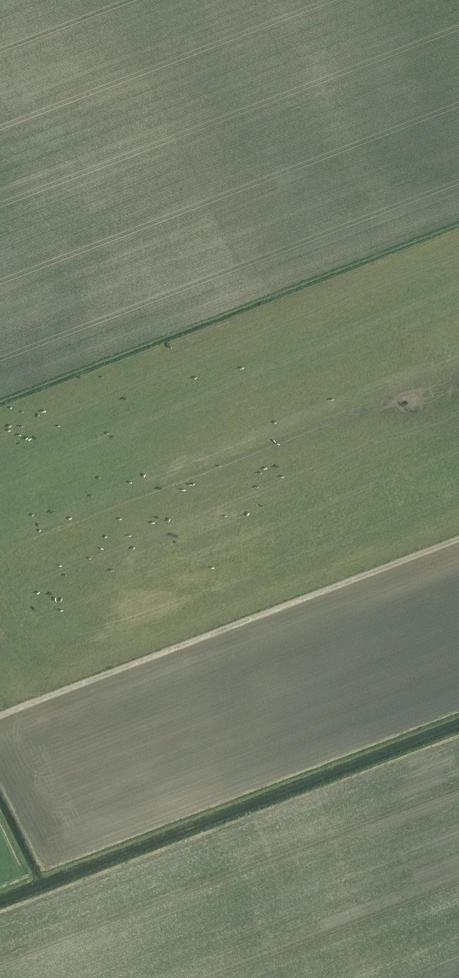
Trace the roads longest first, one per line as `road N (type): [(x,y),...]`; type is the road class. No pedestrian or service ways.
road 1 (track): [(0,716),(458,545)]

